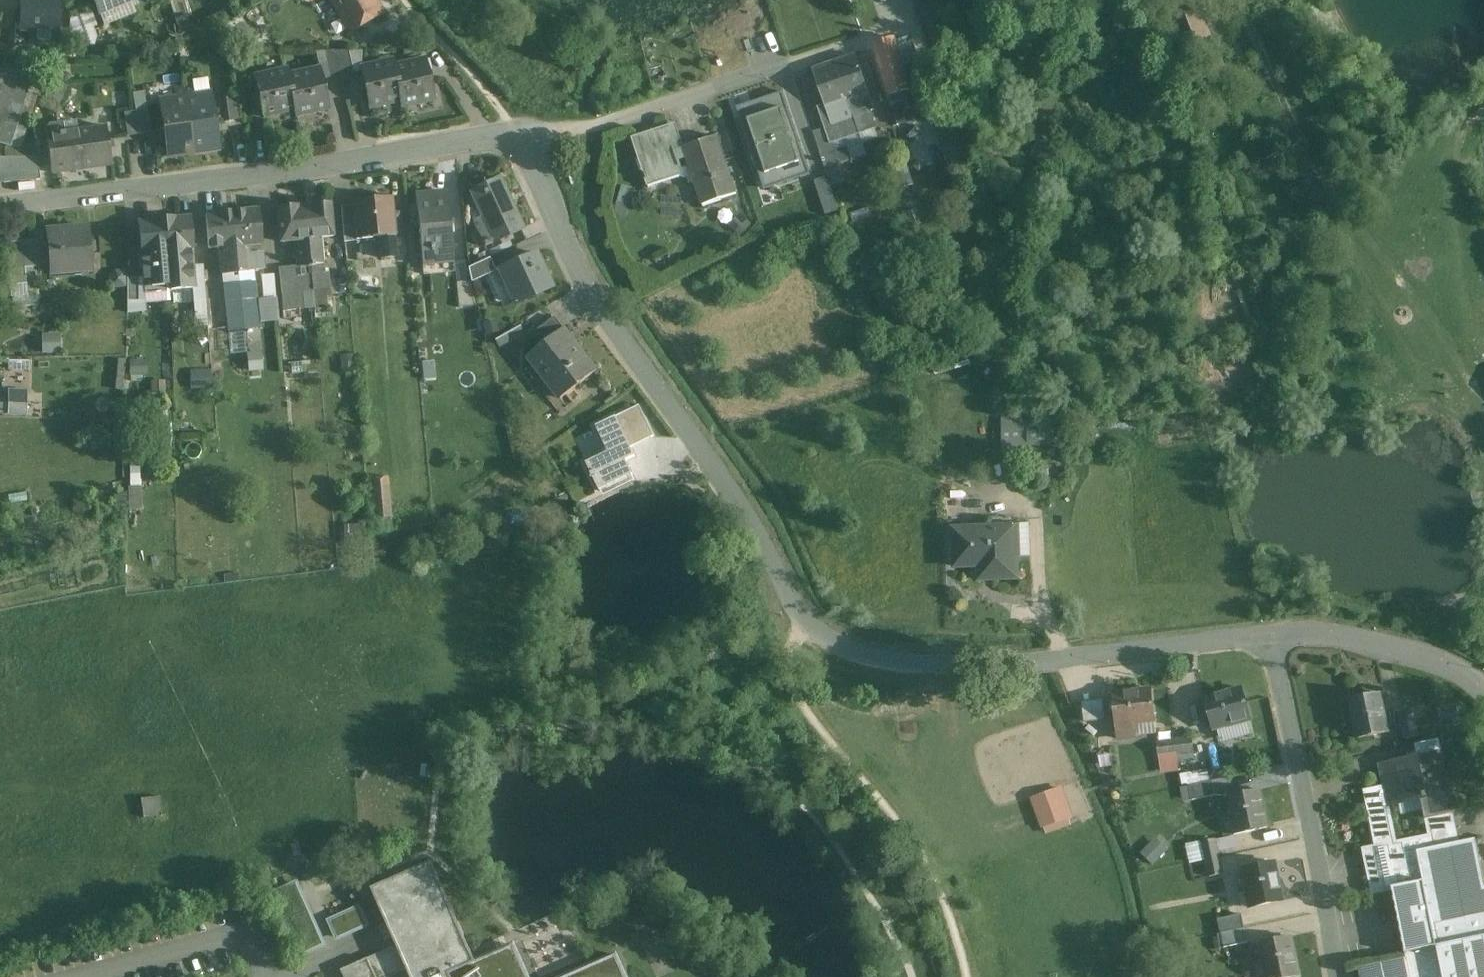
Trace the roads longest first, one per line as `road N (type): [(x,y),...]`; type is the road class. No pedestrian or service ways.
road 1 (residential): [(524,135),(564,233),(798,614),(836,645),(951,667),(1272,632)]
road 2 (residential): [(0,207),(524,135)]
road 3 (residential): [(863,42),(583,127),(524,135)]
road 4 (residential): [(1272,632),(1342,976)]
road 5 (residential): [(1272,632),(1343,634),(1392,647),(1483,693)]

